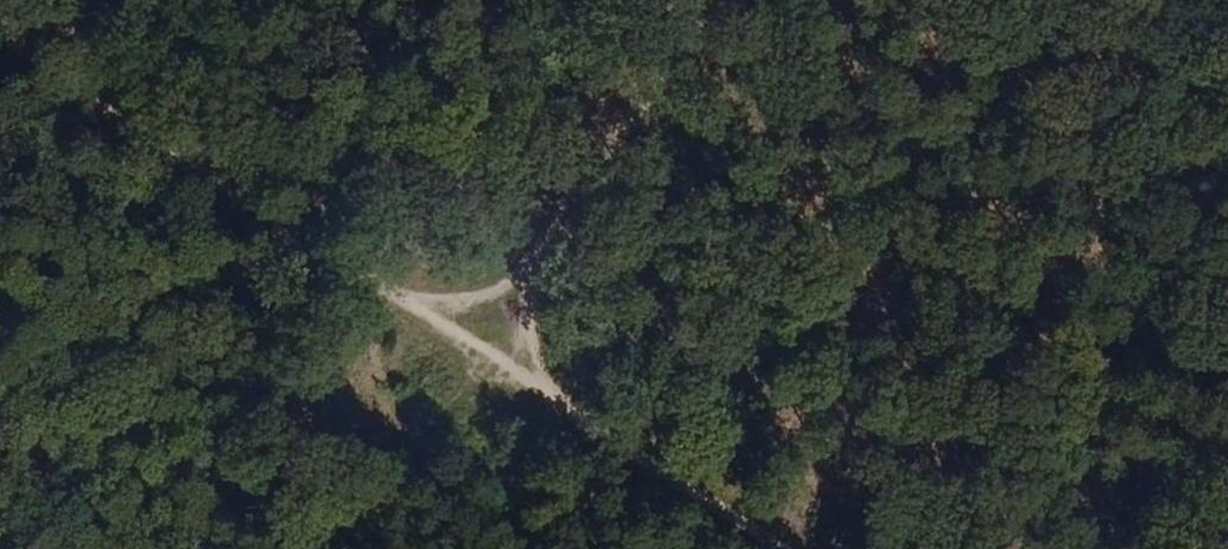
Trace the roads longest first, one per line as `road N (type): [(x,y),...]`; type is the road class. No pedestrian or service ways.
road 1 (track): [(0,51),(744,548)]
road 2 (track): [(564,429),(561,305),(768,0)]

